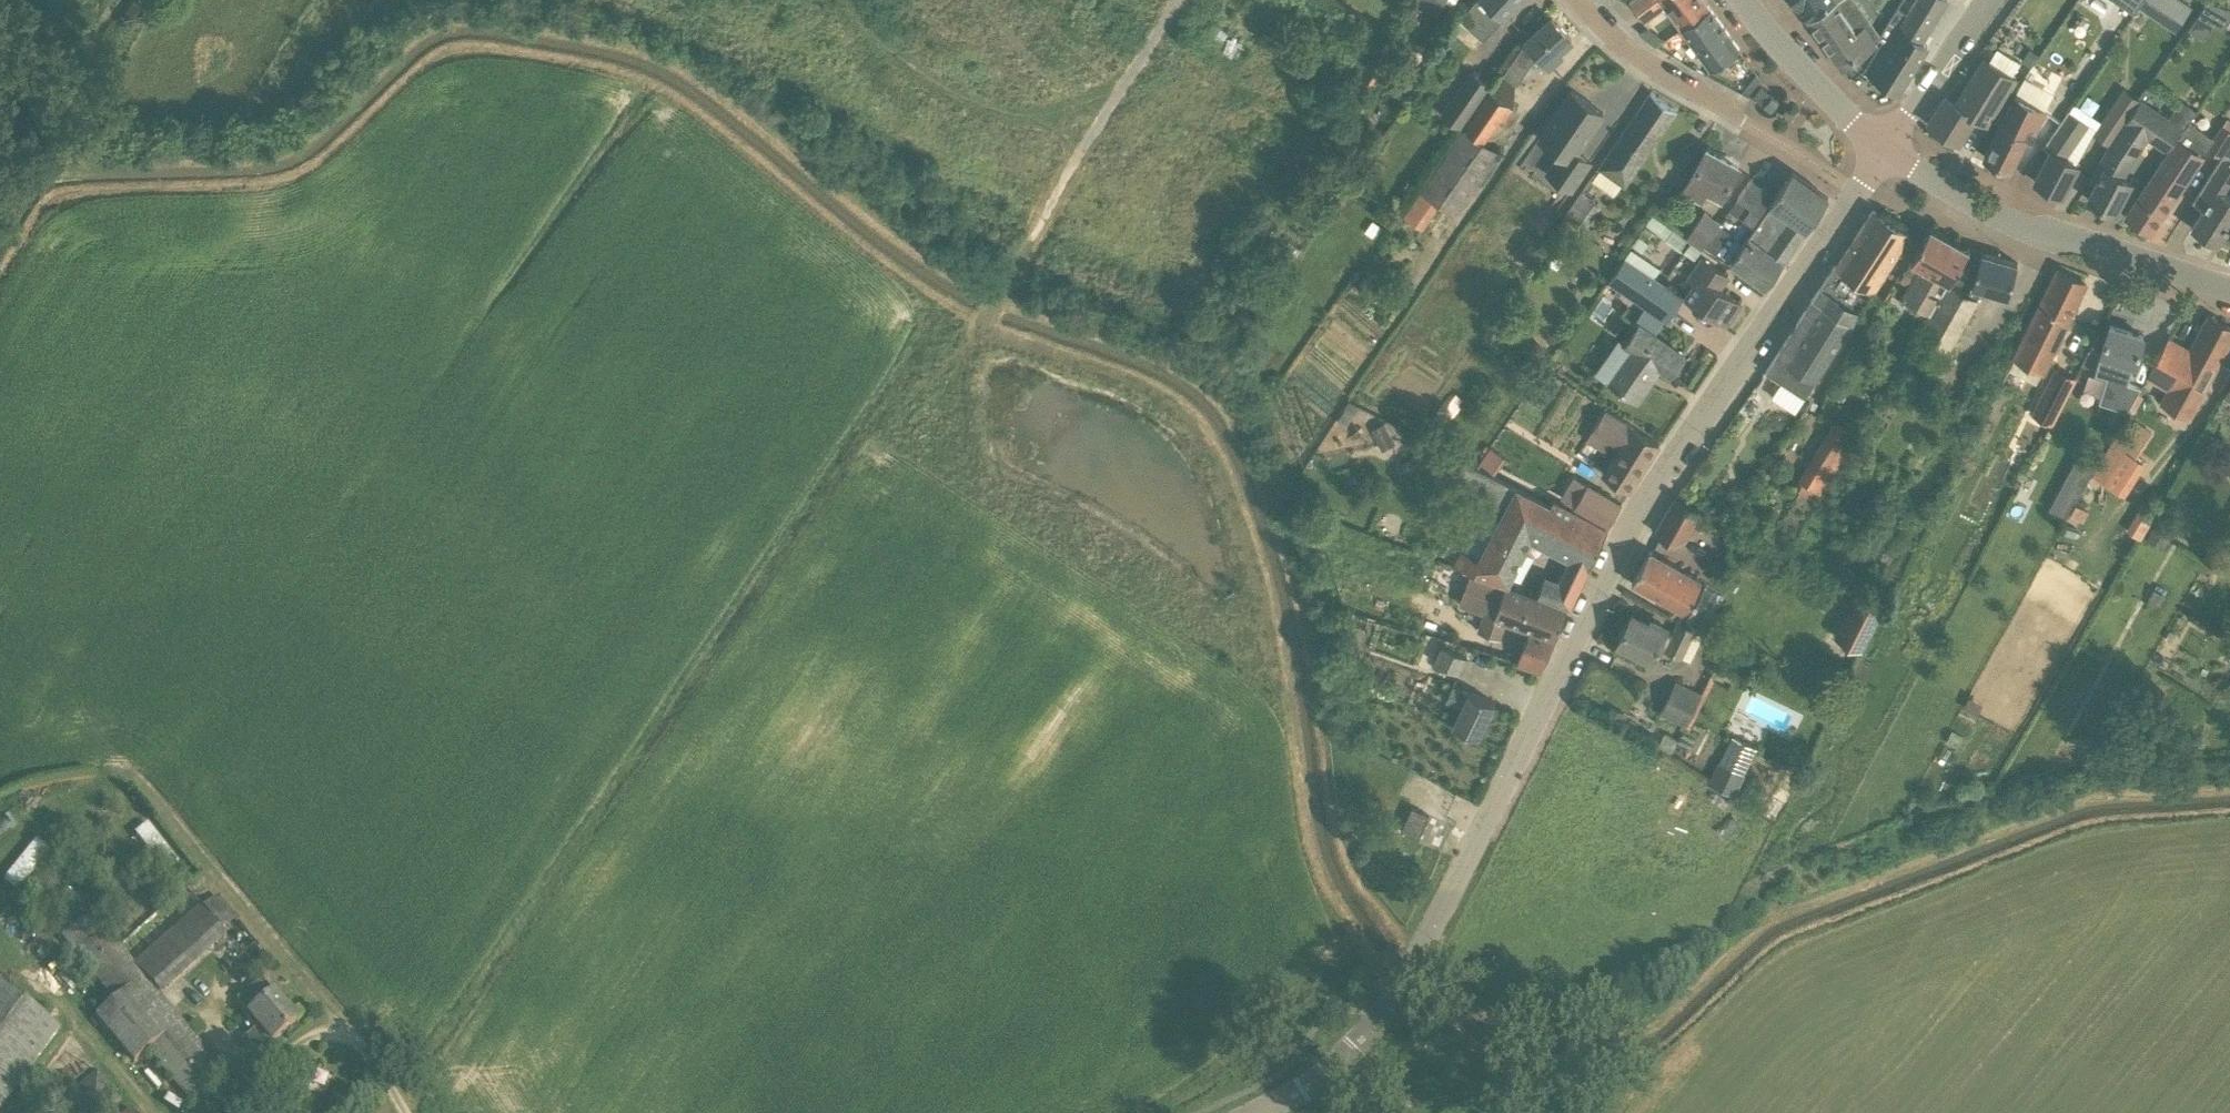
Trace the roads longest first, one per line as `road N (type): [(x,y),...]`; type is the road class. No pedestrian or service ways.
road 1 (residential): [(1409,970),(1630,520),(1855,195)]
road 2 (secondary): [(2229,288),(2086,238),(2018,226),(1883,151)]
road 3 (residential): [(1801,156),(1670,82),(1597,28),(1574,0)]
road 4 (residential): [(1048,210),(1179,0)]
road 5 (unclassified): [(1250,1112),(1328,1070),(1383,1013),(1409,970)]
road 6 (secondary): [(1883,151),(1742,0)]
road 7 (tertiary): [(1883,151),(1988,0)]

